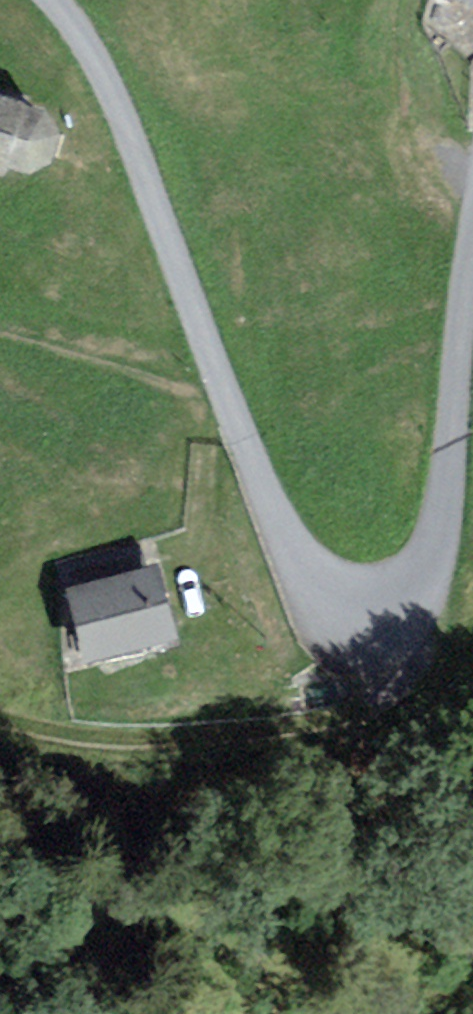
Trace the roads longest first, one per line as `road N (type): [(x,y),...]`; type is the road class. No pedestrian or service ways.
road 1 (unclassified): [(472,230),(459,300),(434,573),(417,606),(381,624),(342,618),(311,594),(285,548),(223,404),(122,108),(86,35),(52,0)]
road 2 (track): [(381,624),(383,665),(369,696),(351,715),(320,724),(141,741),(0,721)]

